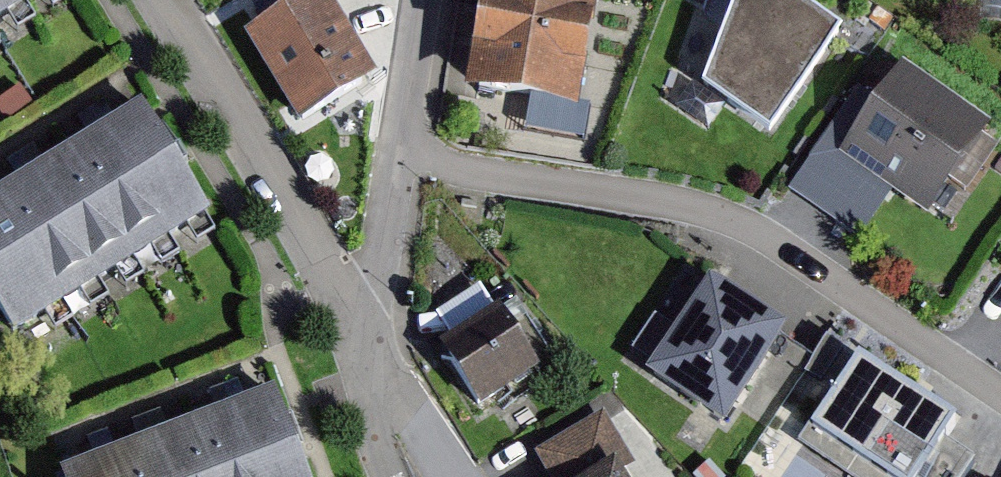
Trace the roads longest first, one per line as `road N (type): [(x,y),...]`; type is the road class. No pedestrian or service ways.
road 1 (residential): [(1000,399),(765,243),(716,220),(455,170),(407,146)]
road 2 (residential): [(368,348),(158,0)]
road 3 (residential): [(368,348),(407,146)]
road 4 (residential): [(447,476),(368,348)]
road 5 (residential): [(407,146),(427,0)]
road 6 (residential): [(395,476),(371,405),(368,348)]

